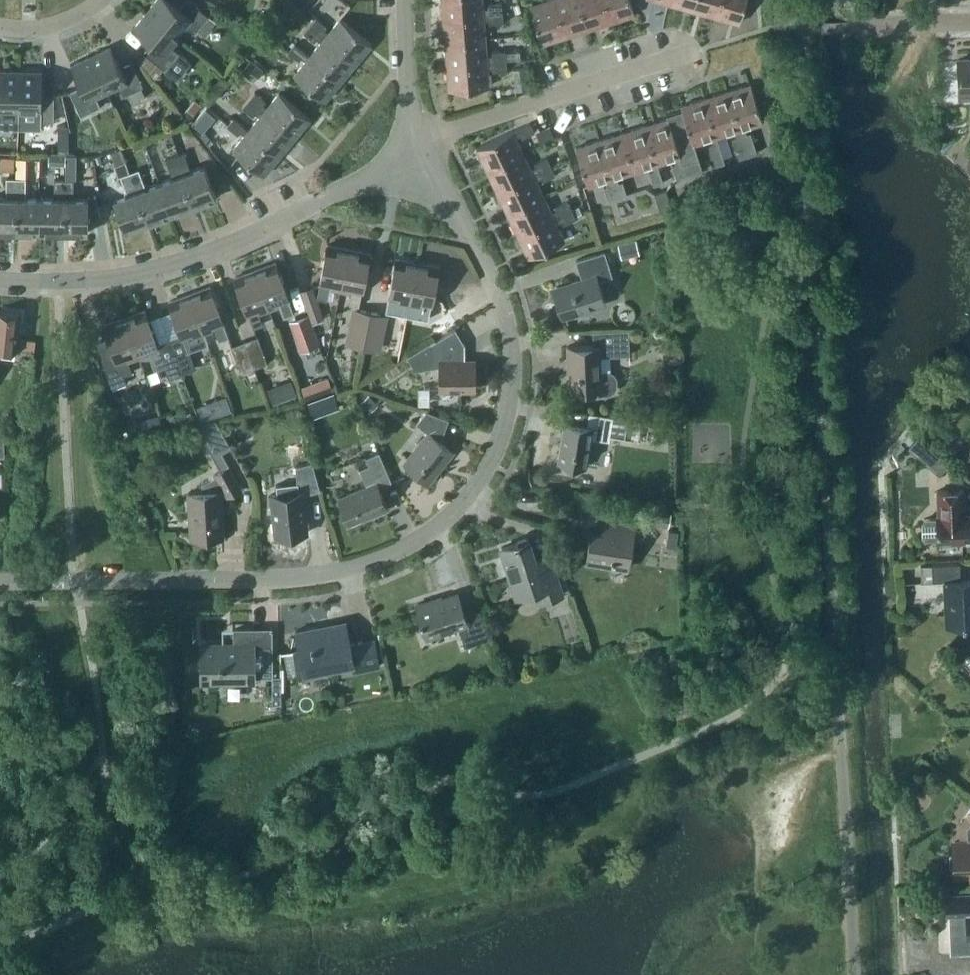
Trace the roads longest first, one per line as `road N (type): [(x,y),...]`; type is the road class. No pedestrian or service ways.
road 1 (unclassified): [(0,585),(321,577),(387,556),(459,507),(492,457),(510,400),(512,332),(460,221),(413,161)]
road 2 (residential): [(0,280),(61,285),(195,256),(413,161)]
road 3 (residential): [(413,161),(449,141),(692,62)]
road 4 (unclassified): [(413,161),(404,0)]

